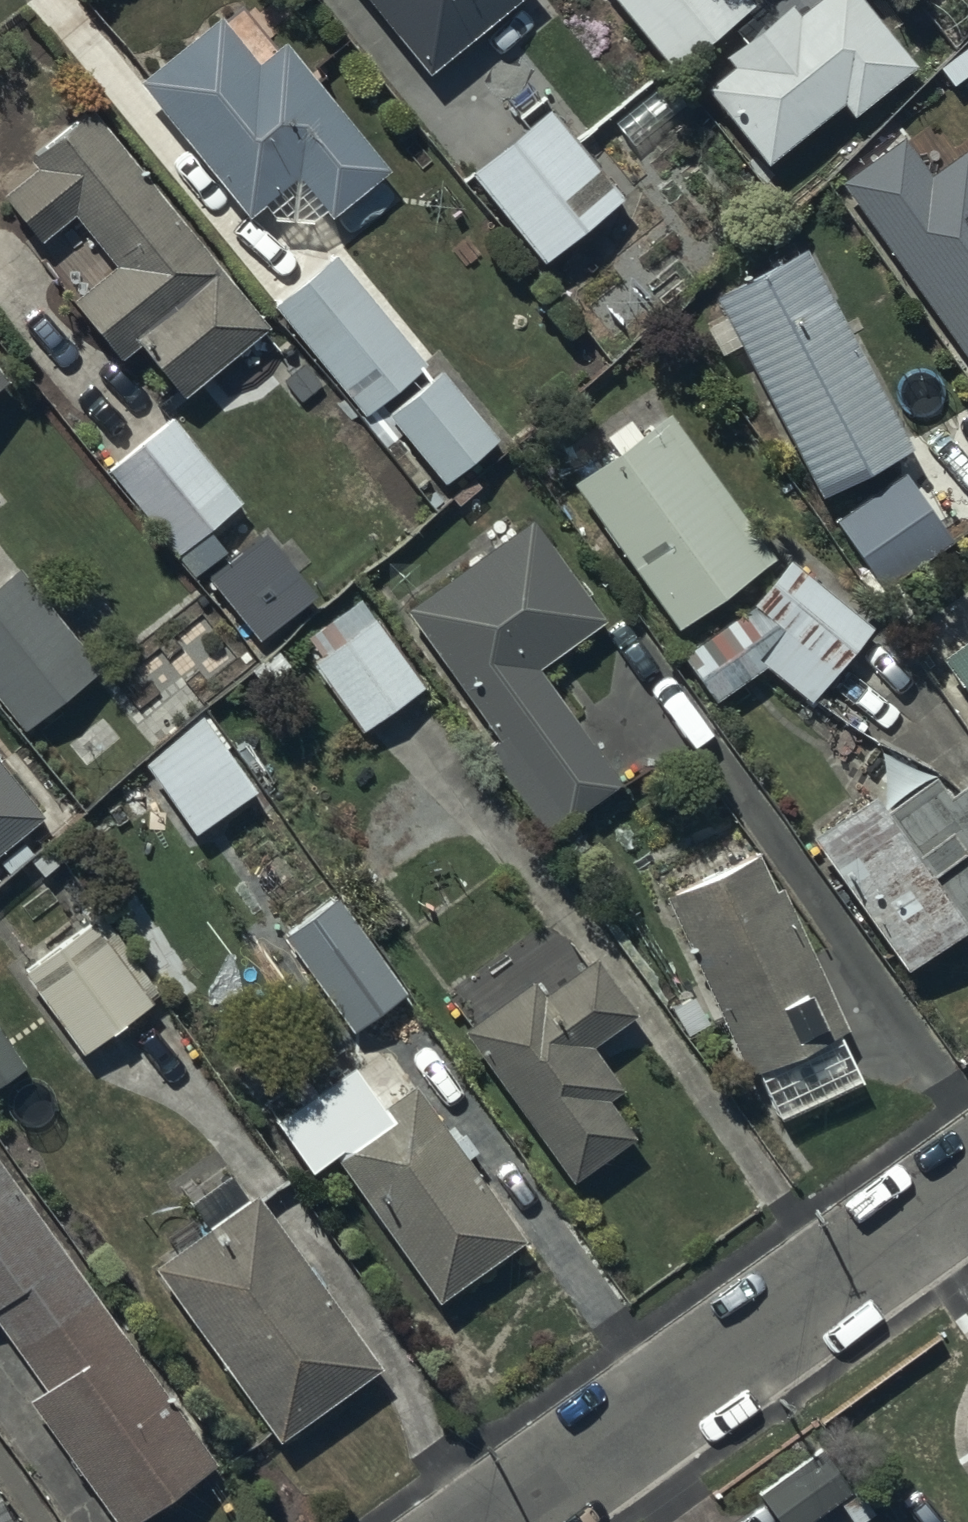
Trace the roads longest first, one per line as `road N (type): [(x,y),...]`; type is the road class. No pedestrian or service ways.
road 1 (residential): [(505,1521),(967,1191)]

